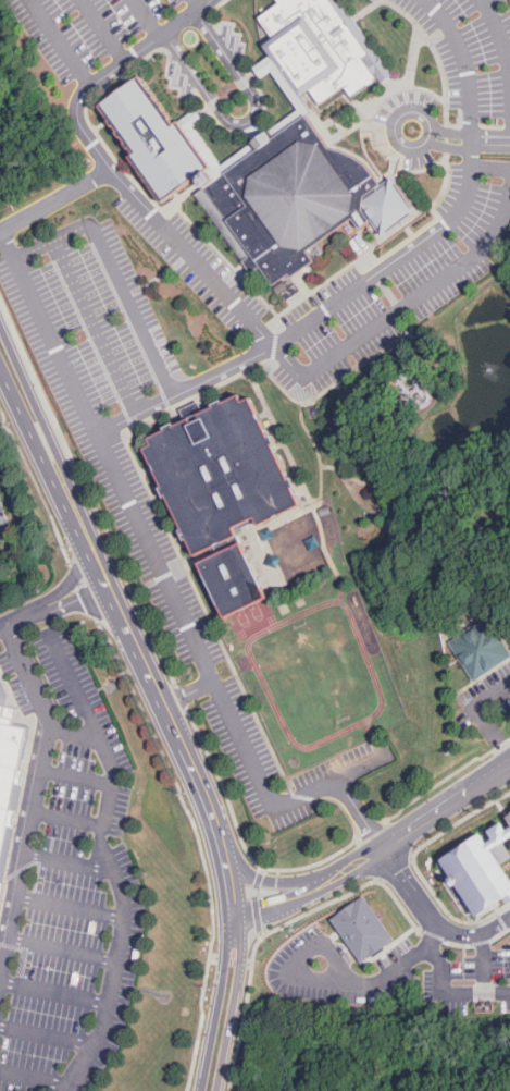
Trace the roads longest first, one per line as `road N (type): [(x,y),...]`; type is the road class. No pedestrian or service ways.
road 1 (tertiary): [(229,858),(0,359)]
road 2 (secondary): [(237,940),(210,1090)]
road 3 (tertiary): [(509,765),(384,849)]
road 4 (tertiary): [(348,873),(276,885),(229,858)]
road 5 (tertiary): [(348,873),(261,910),(238,933)]

